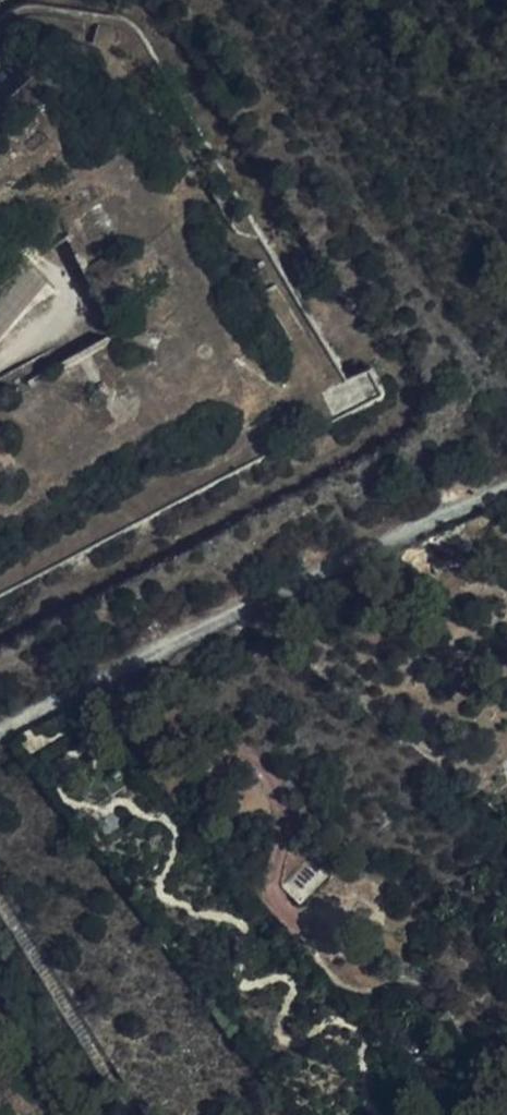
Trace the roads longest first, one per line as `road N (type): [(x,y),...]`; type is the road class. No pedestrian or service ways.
road 1 (track): [(506,486),(249,604),(0,734)]

